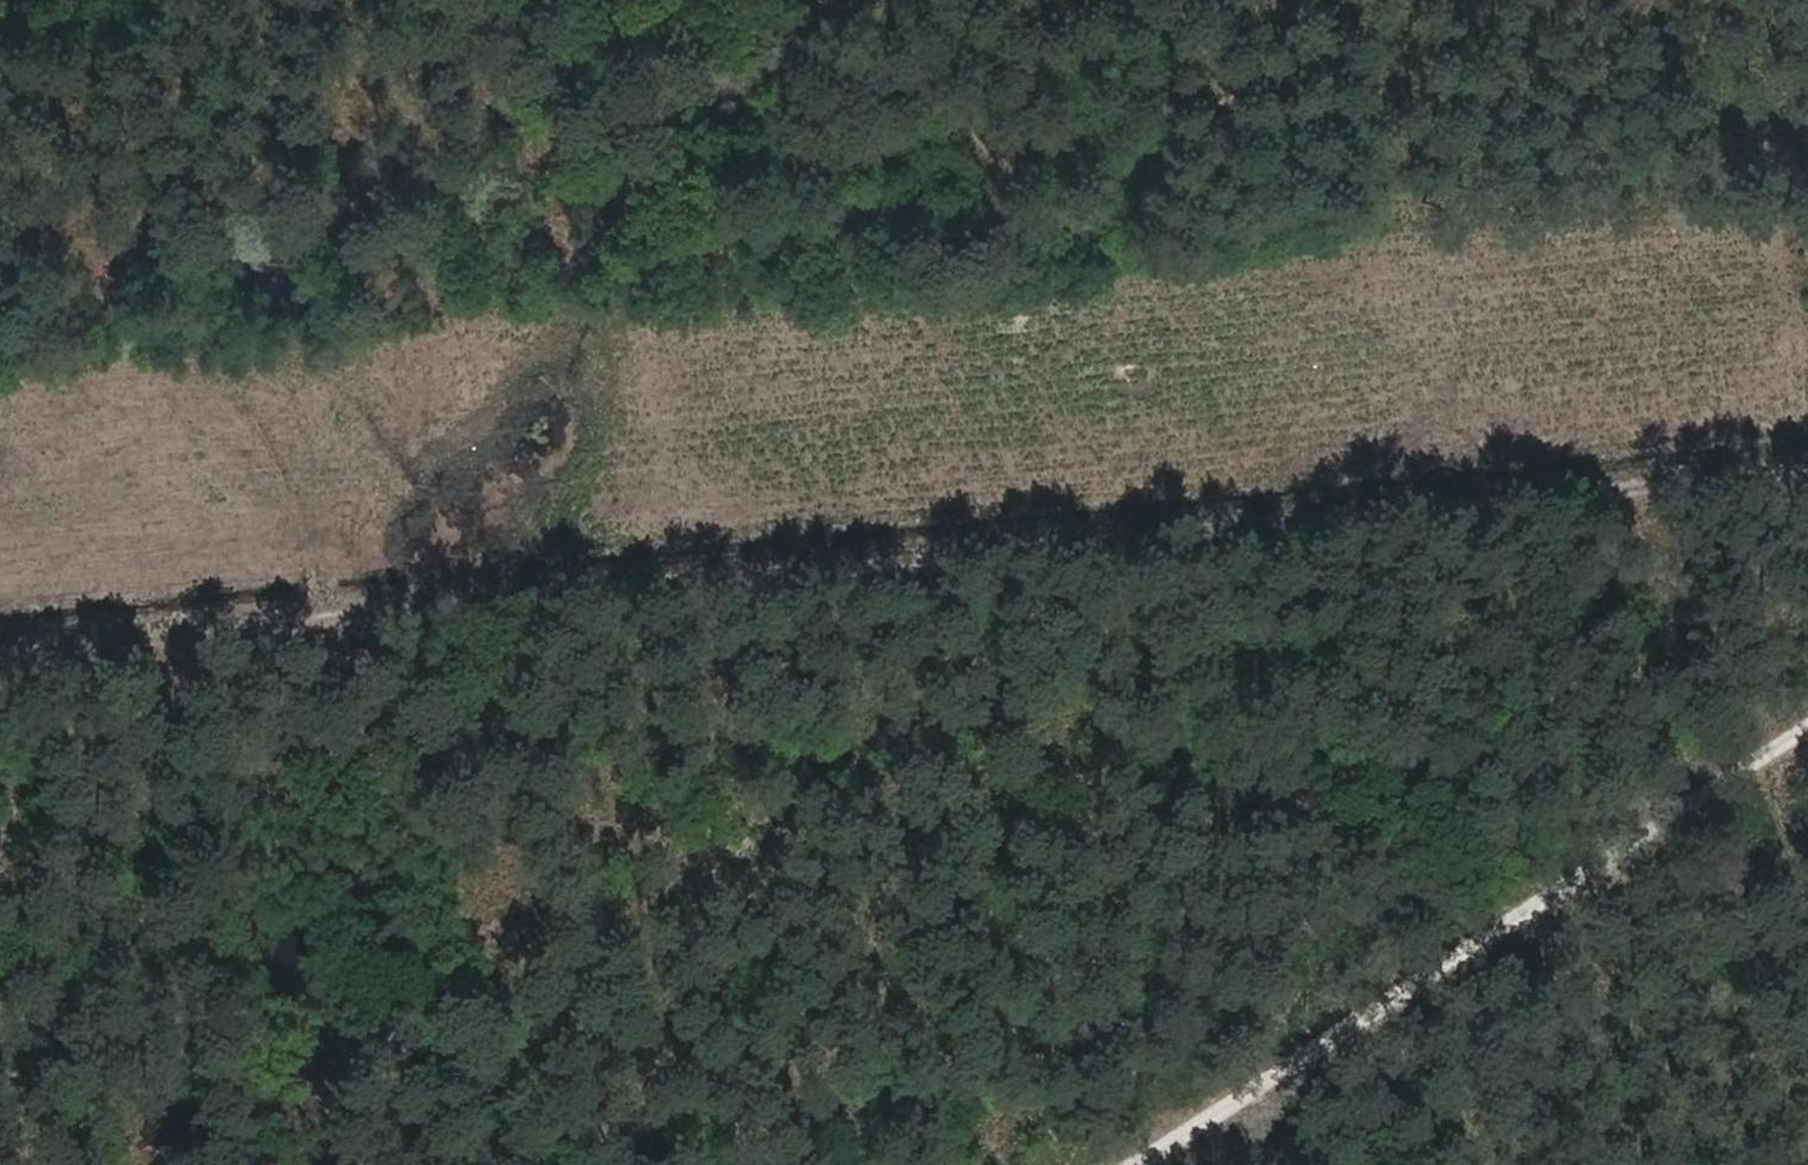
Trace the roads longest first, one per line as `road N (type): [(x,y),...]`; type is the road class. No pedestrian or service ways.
road 1 (track): [(0,650),(1807,471)]
road 2 (track): [(1807,733),(1141,1164)]

